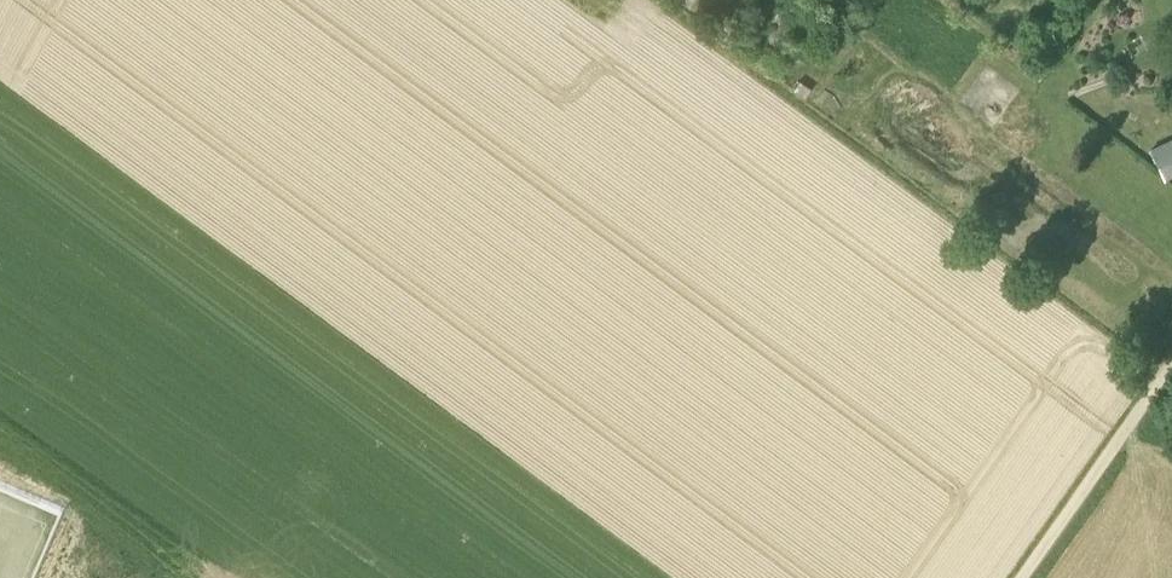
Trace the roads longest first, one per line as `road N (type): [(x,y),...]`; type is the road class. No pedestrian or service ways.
road 1 (track): [(1024,577),(1171,367)]

